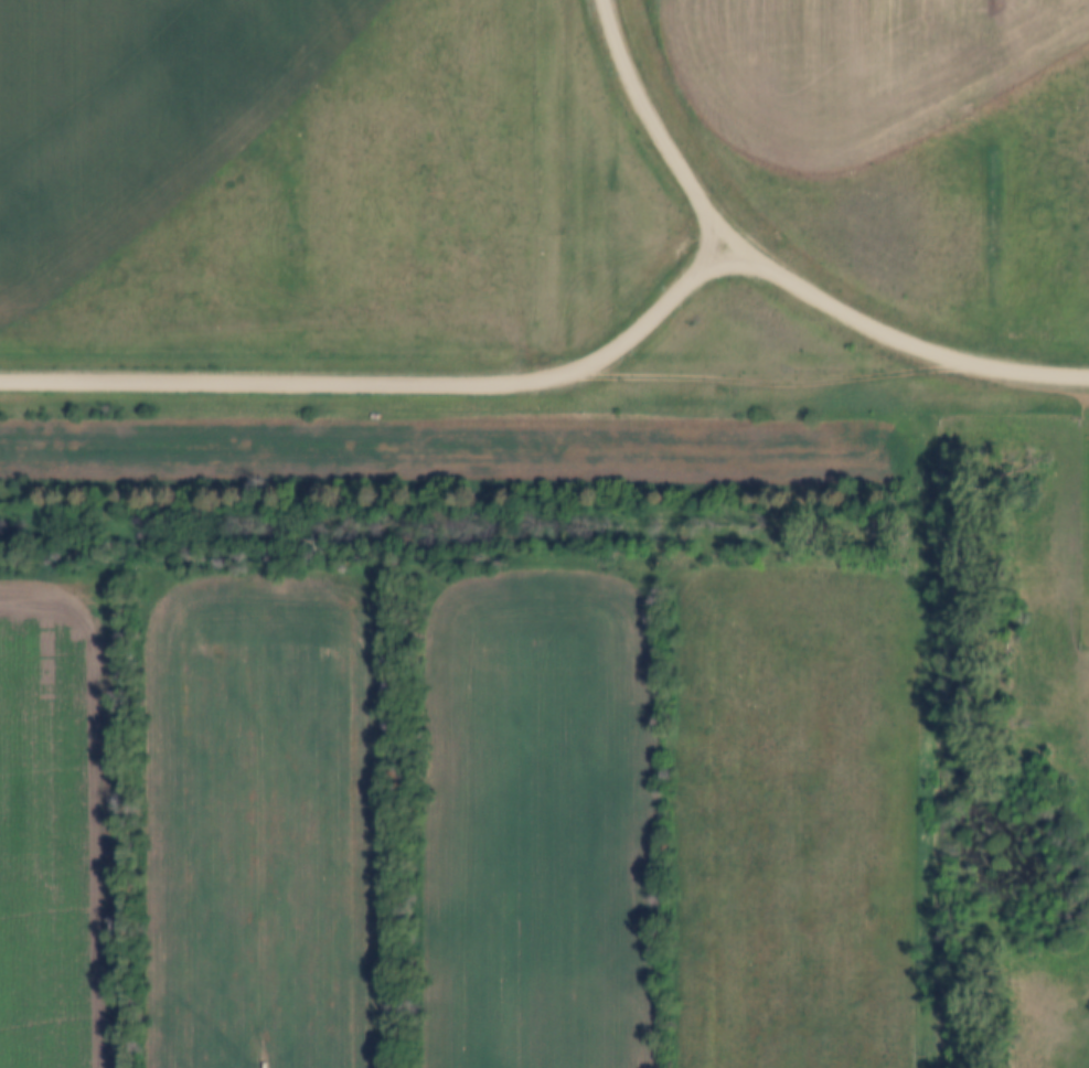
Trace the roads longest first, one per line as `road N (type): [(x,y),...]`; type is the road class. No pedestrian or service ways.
road 1 (residential): [(729,241),(616,350),(560,378),(512,385),(0,381)]
road 2 (track): [(0,580),(106,579),(137,567),(161,588),(149,1067)]
road 3 (residential): [(729,241),(828,310),(926,357),(967,371),(1088,380)]
road 4 (track): [(959,369),(808,378),(579,373)]
road 5 (residential): [(729,241),(639,113),(598,0)]

